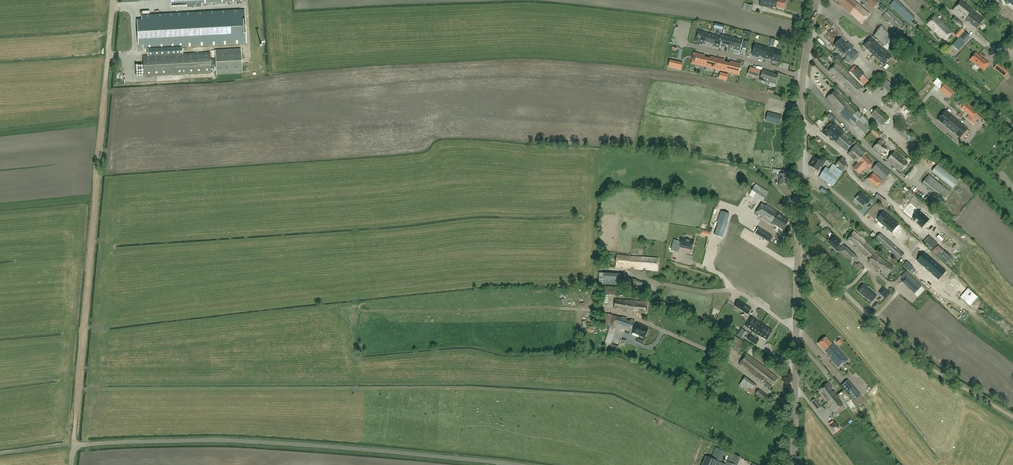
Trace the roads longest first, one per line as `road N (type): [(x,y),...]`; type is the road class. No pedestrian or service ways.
road 1 (track): [(73,444),(113,0)]
road 2 (unclassified): [(516,464),(269,443),(73,444)]
road 3 (unclassified): [(1012,417),(910,353),(797,255)]
road 4 (tertiary): [(794,464),(797,255)]
road 5 (tertiary): [(797,255),(804,77)]
road 6 (residential): [(804,77),(686,44)]

